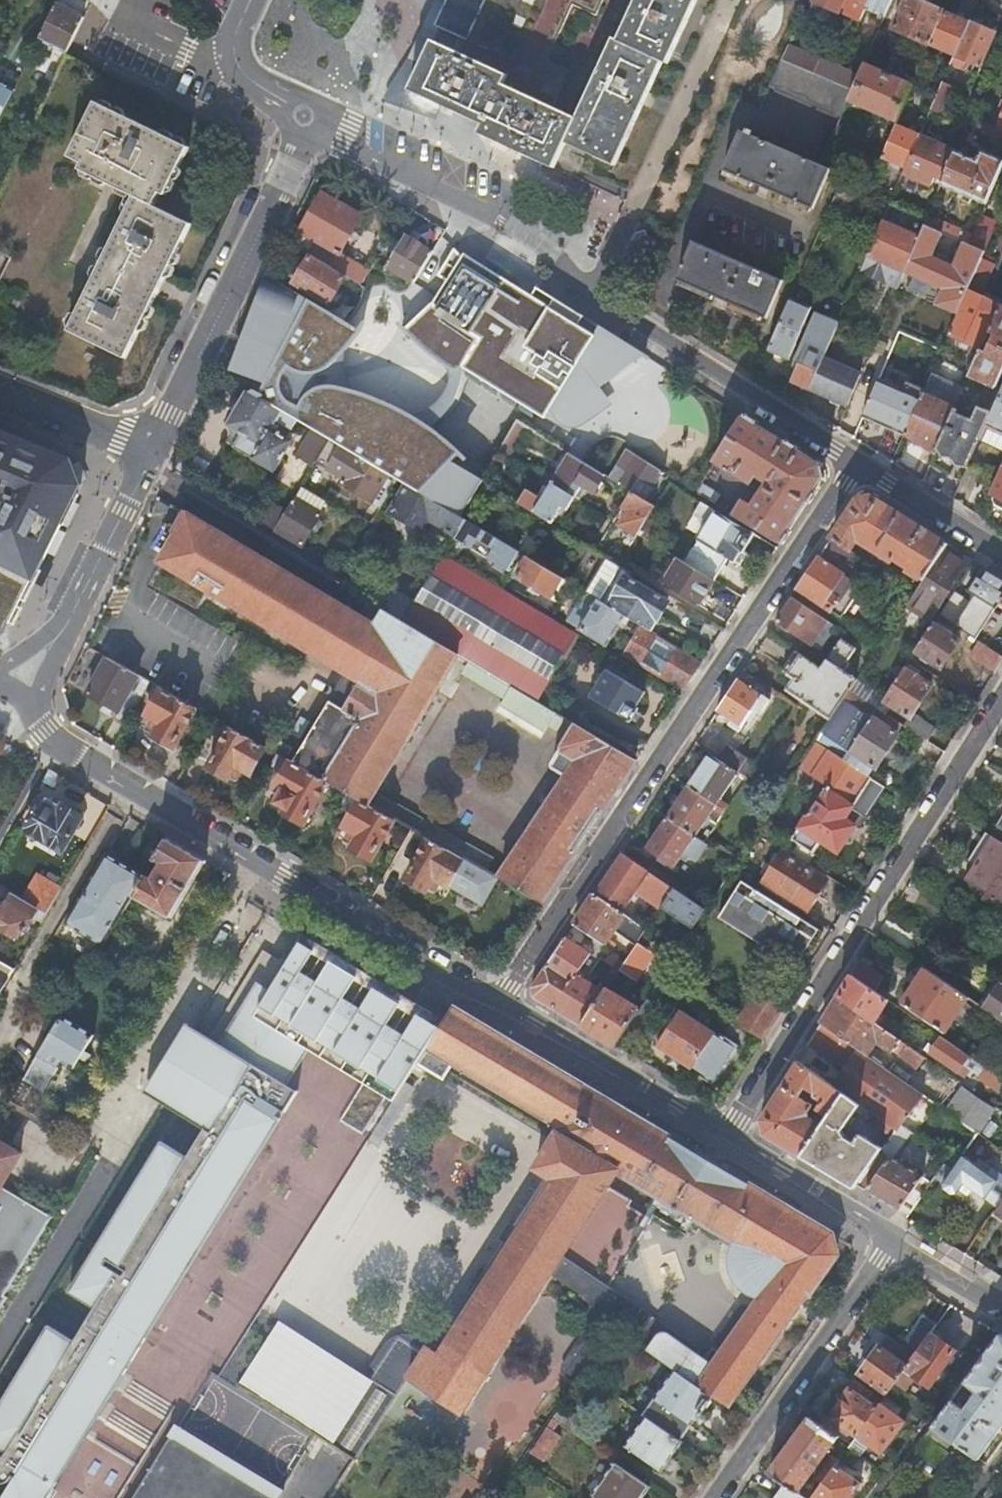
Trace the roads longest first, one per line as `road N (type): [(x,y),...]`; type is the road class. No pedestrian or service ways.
road 1 (residential): [(304,116),(343,144),(537,238),(594,291),(856,461)]
road 2 (residential): [(856,461),(498,1005)]
road 3 (residential): [(498,1005),(54,742),(43,722)]
road 4 (residential): [(725,1137),(1001,698)]
road 5 (residential): [(142,452),(172,412),(289,169),(304,116)]
road 6 (residential): [(889,1242),(714,1497)]
road 7 (residential): [(725,1137),(498,1005)]
road 8 (residential): [(53,642),(124,511),(142,452)]
road 9 (residential): [(889,1242),(872,1223),(725,1137)]
road 10 (residential): [(856,461),(1001,551)]
road 11 (residential): [(142,452),(0,393)]
road 12 (residential): [(304,116),(237,63),(235,35),(250,0)]
road 13 (residential): [(1001,1304),(889,1242)]

